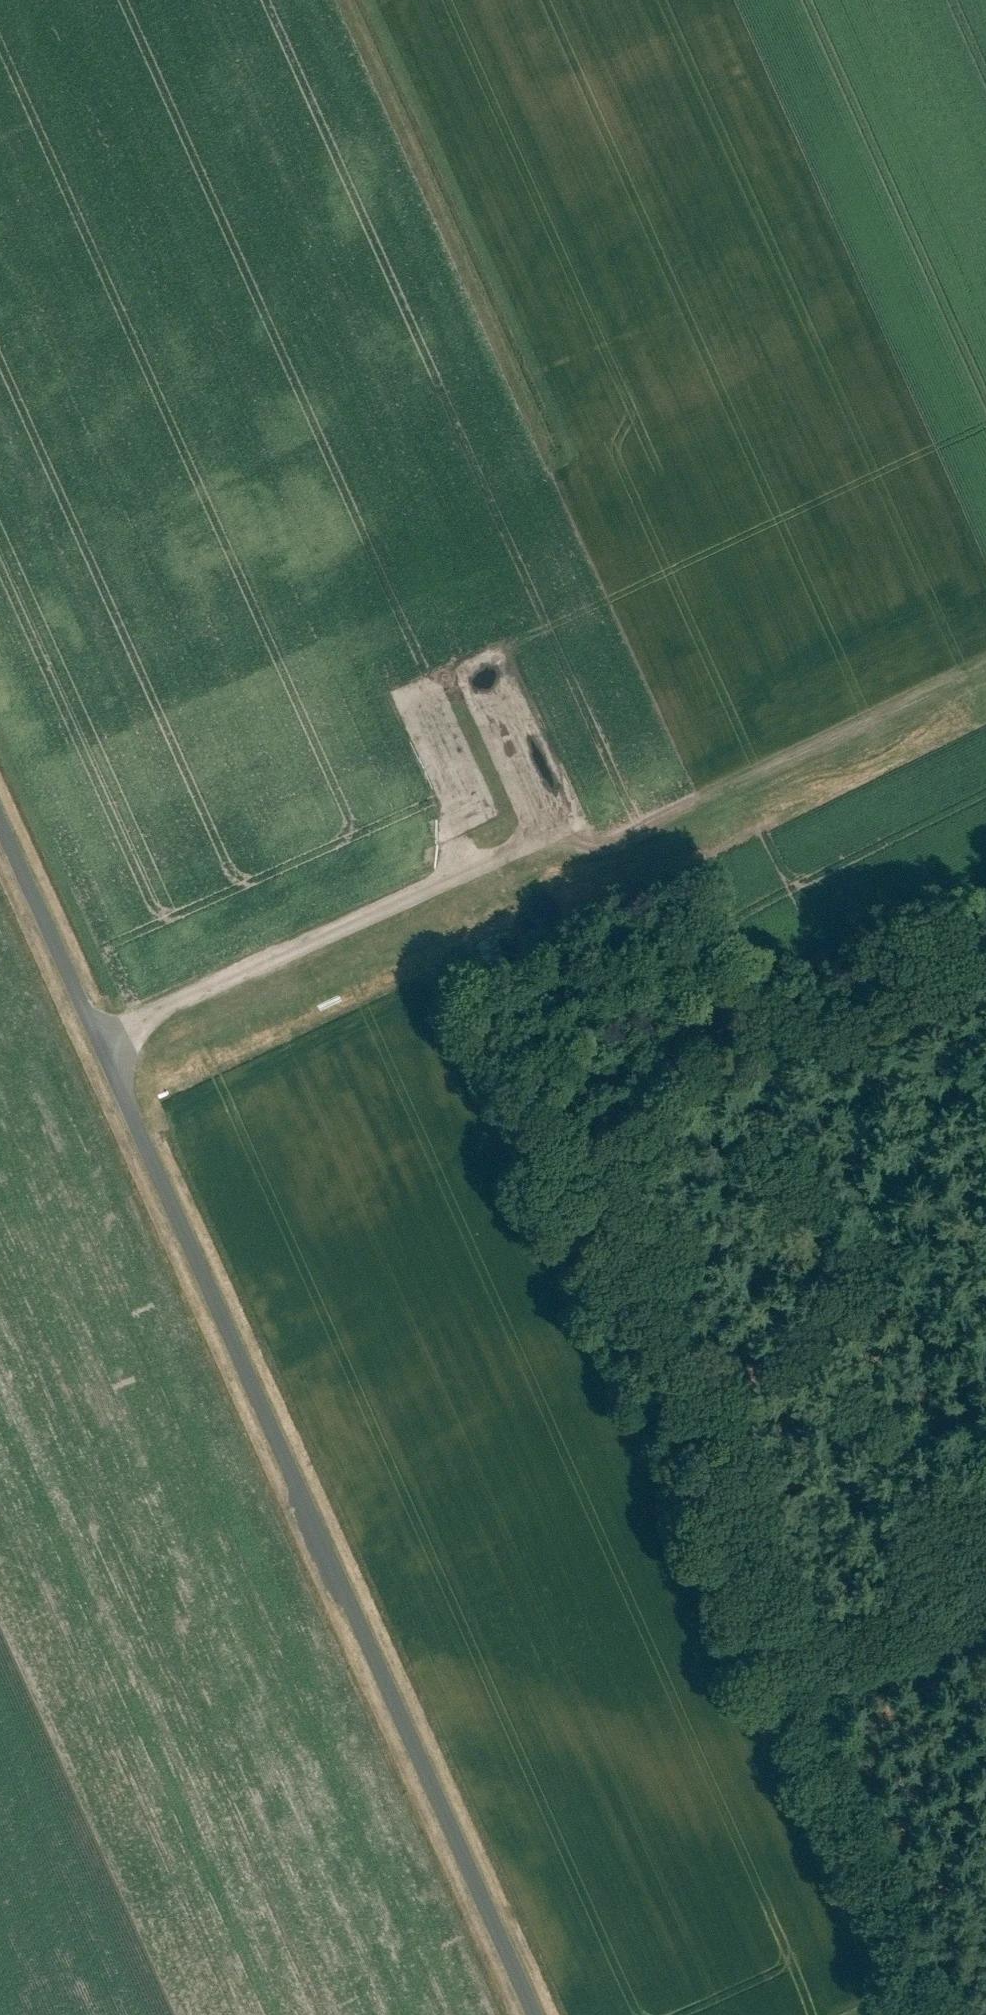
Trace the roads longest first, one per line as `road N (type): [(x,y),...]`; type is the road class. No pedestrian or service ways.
road 1 (unclassified): [(533,2014),(0,825)]

